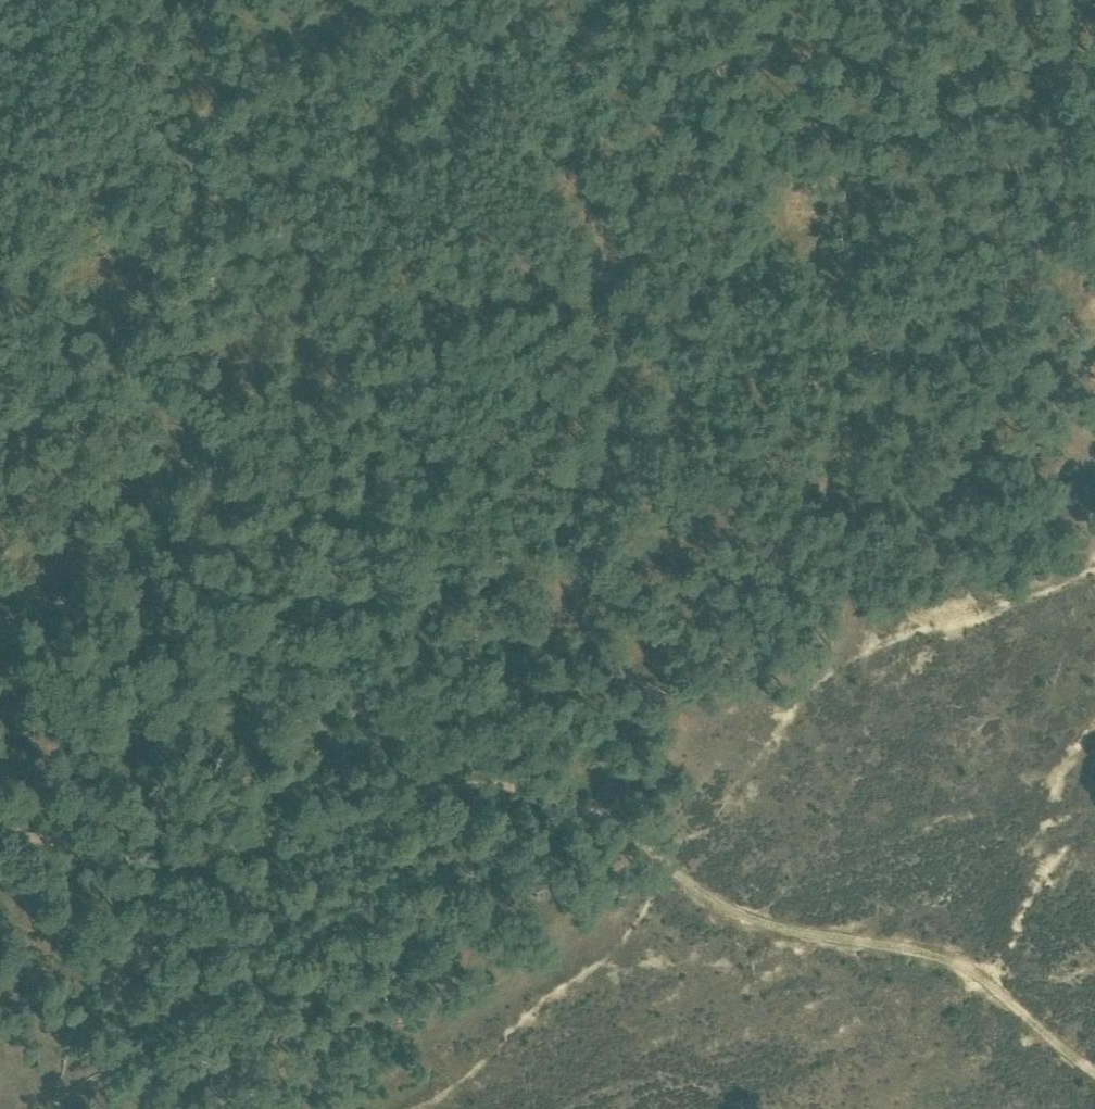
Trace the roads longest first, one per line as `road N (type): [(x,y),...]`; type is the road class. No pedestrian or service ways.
road 1 (track): [(0,829),(162,854),(279,835),(487,780),(553,777),(750,923),(948,957),(1012,1024),(1094,1087)]

